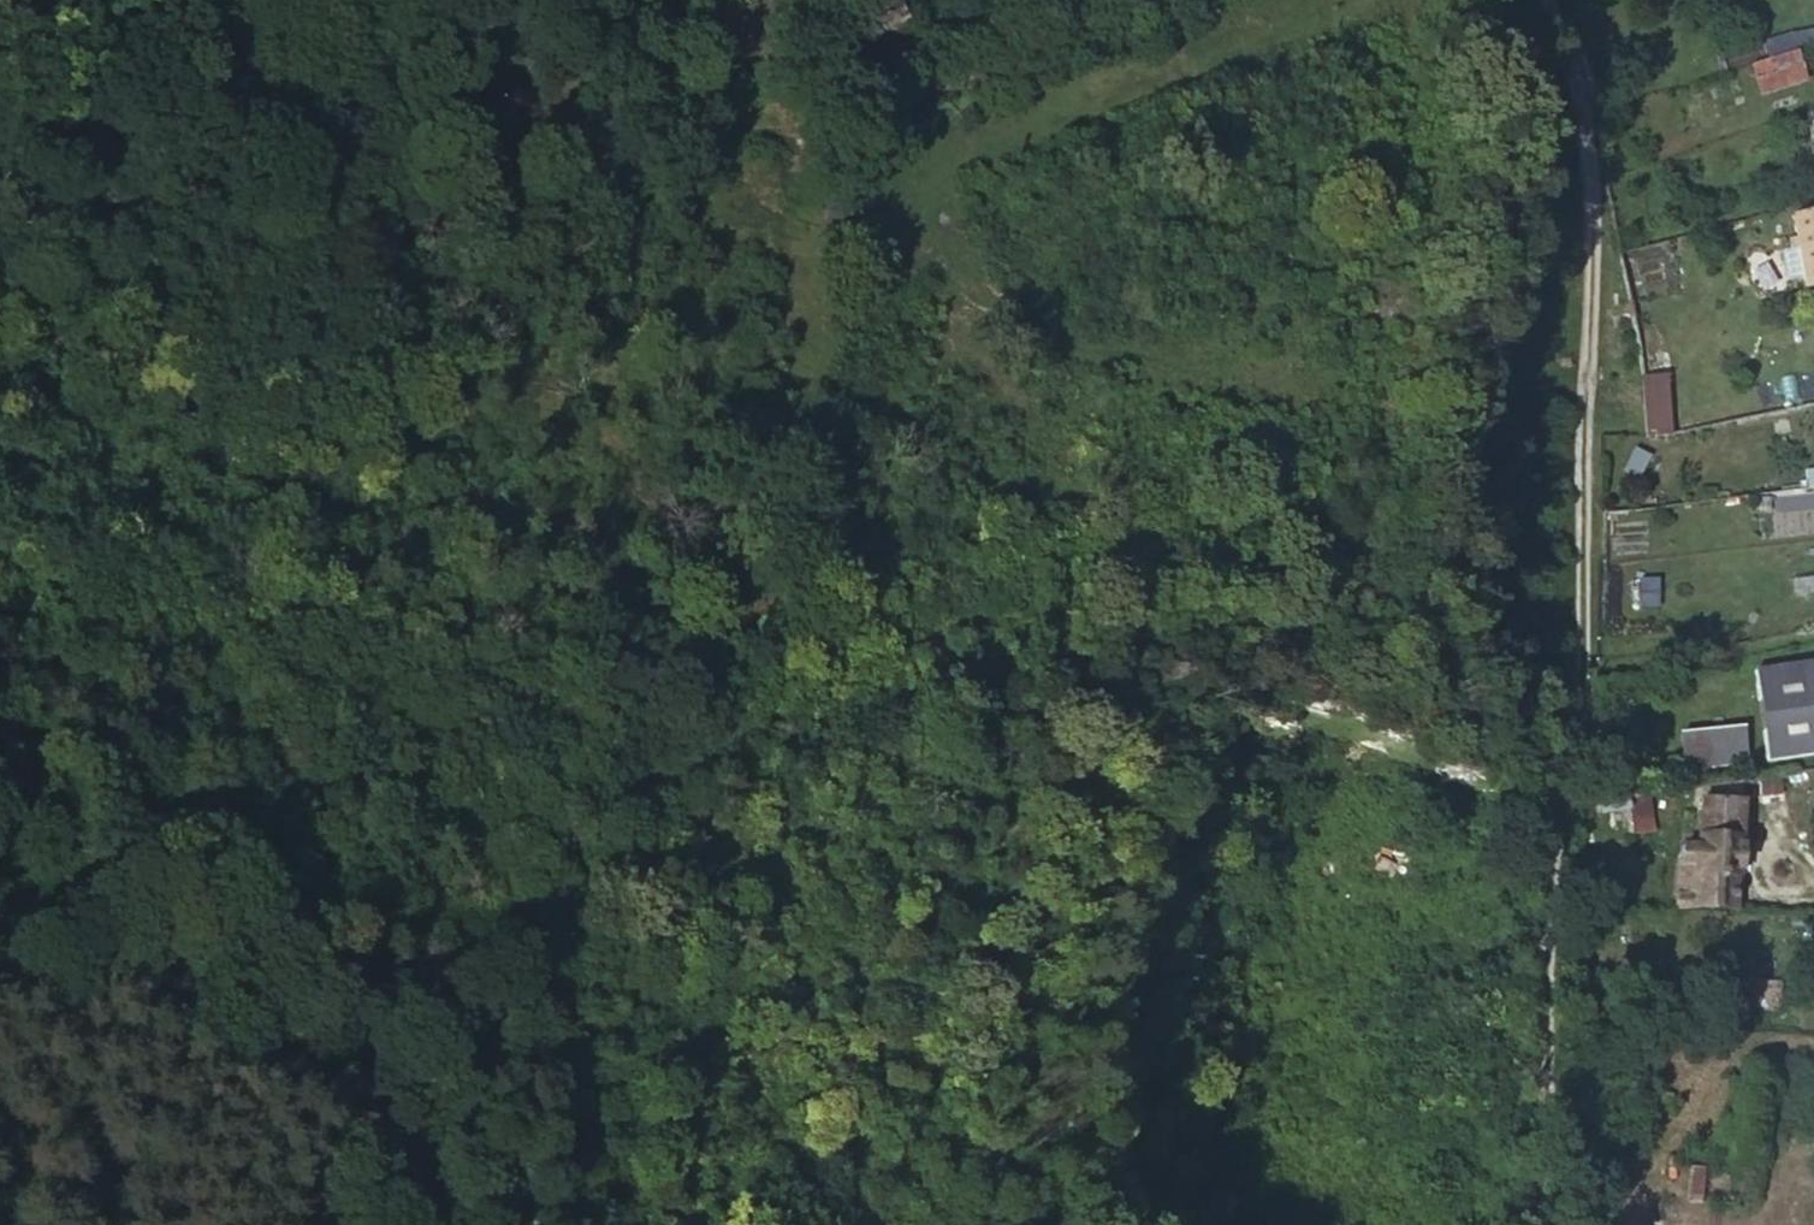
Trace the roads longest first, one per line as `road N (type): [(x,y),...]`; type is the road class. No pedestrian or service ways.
road 1 (track): [(1552,0),(1592,123),(1578,676),(1560,783),(1535,1224)]
road 2 (track): [(0,905),(279,1078),(300,1151),(265,1224)]

